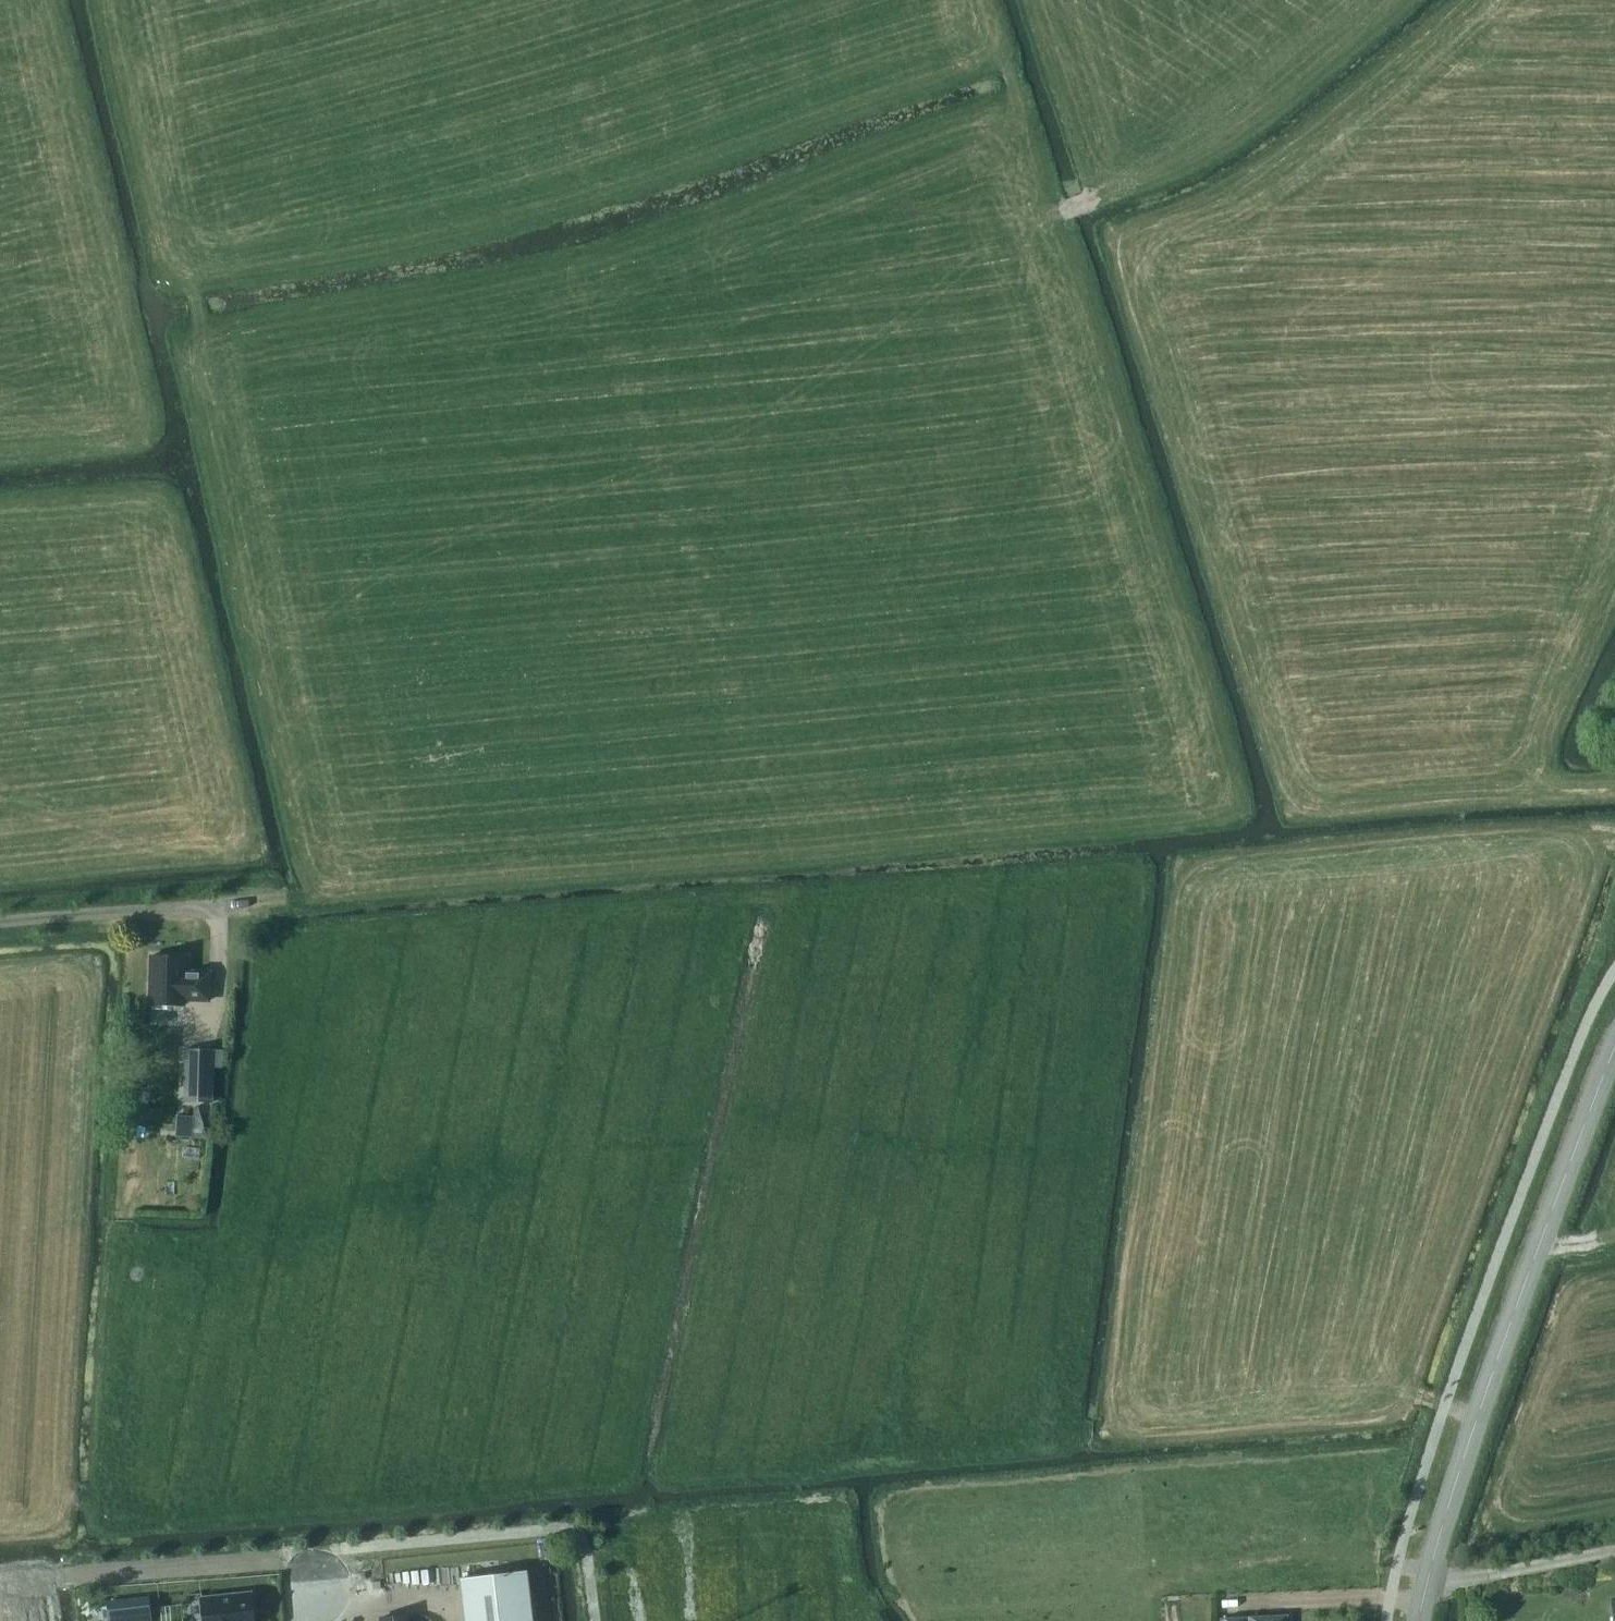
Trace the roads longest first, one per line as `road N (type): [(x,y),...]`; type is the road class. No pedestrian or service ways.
road 1 (secondary): [(1424,1620),(1478,1426),(1614,1048)]

